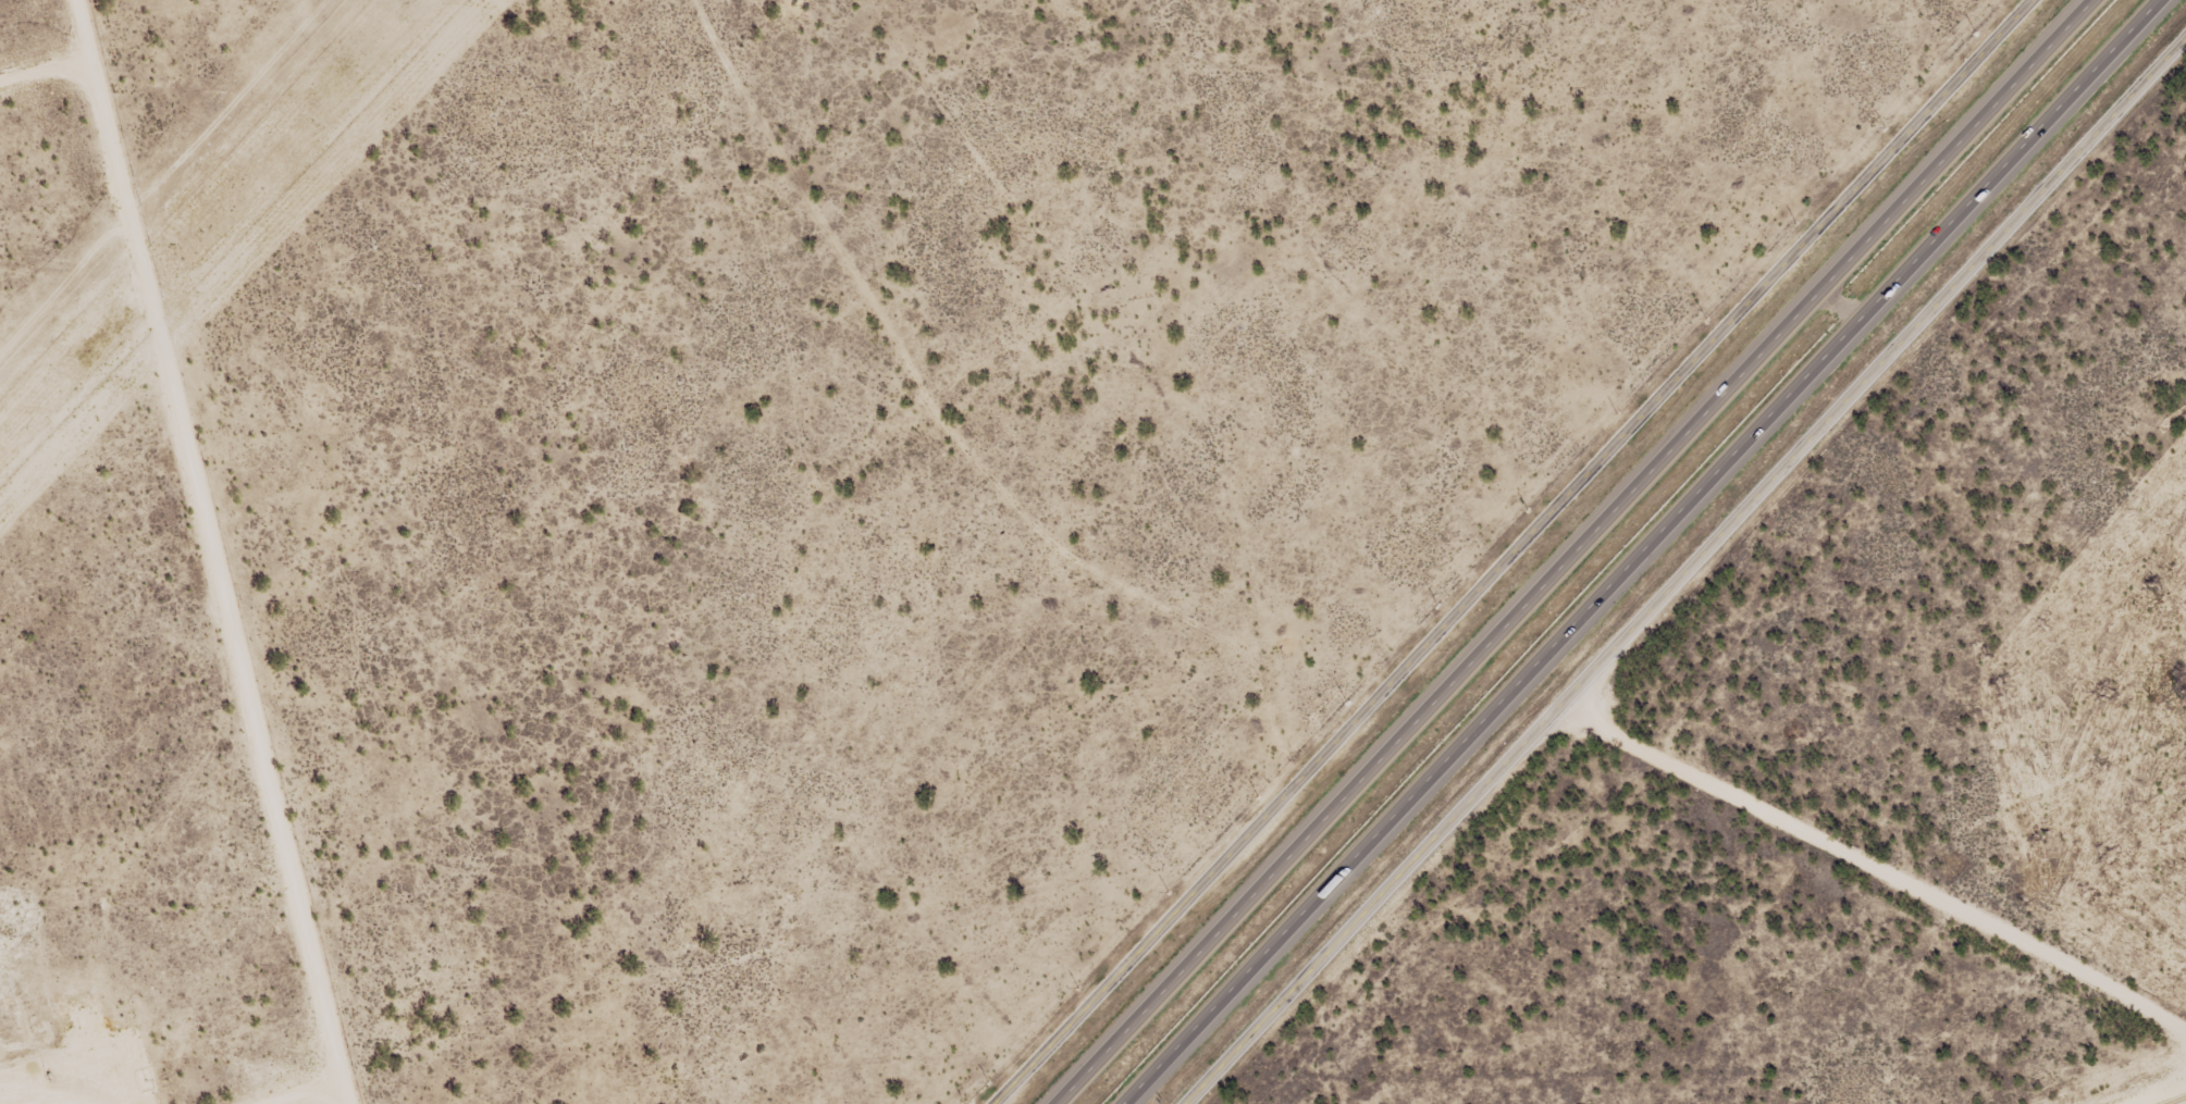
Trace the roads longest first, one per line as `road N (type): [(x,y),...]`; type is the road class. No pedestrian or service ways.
road 1 (motorway): [(2091,0),(1055,1103)]
road 2 (motorway): [(1123,1103),(2158,0)]
road 3 (tertiary): [(2014,0),(999,1103)]
road 4 (tertiary): [(1178,1103),(2185,34)]
road 5 (track): [(350,1103),(275,787)]

